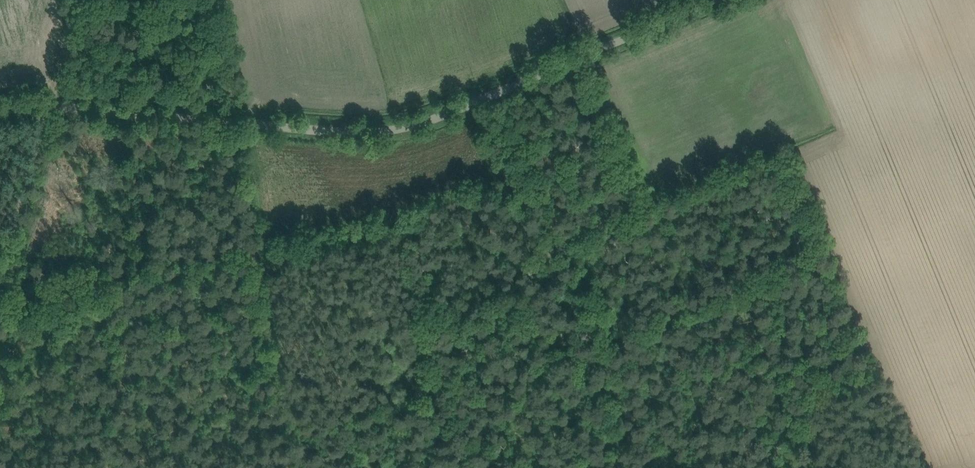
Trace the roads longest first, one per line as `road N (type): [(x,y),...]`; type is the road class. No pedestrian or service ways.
road 1 (unclassified): [(37,106),(340,131),(394,129),(716,0)]
road 2 (unclassified): [(0,225),(37,106)]

